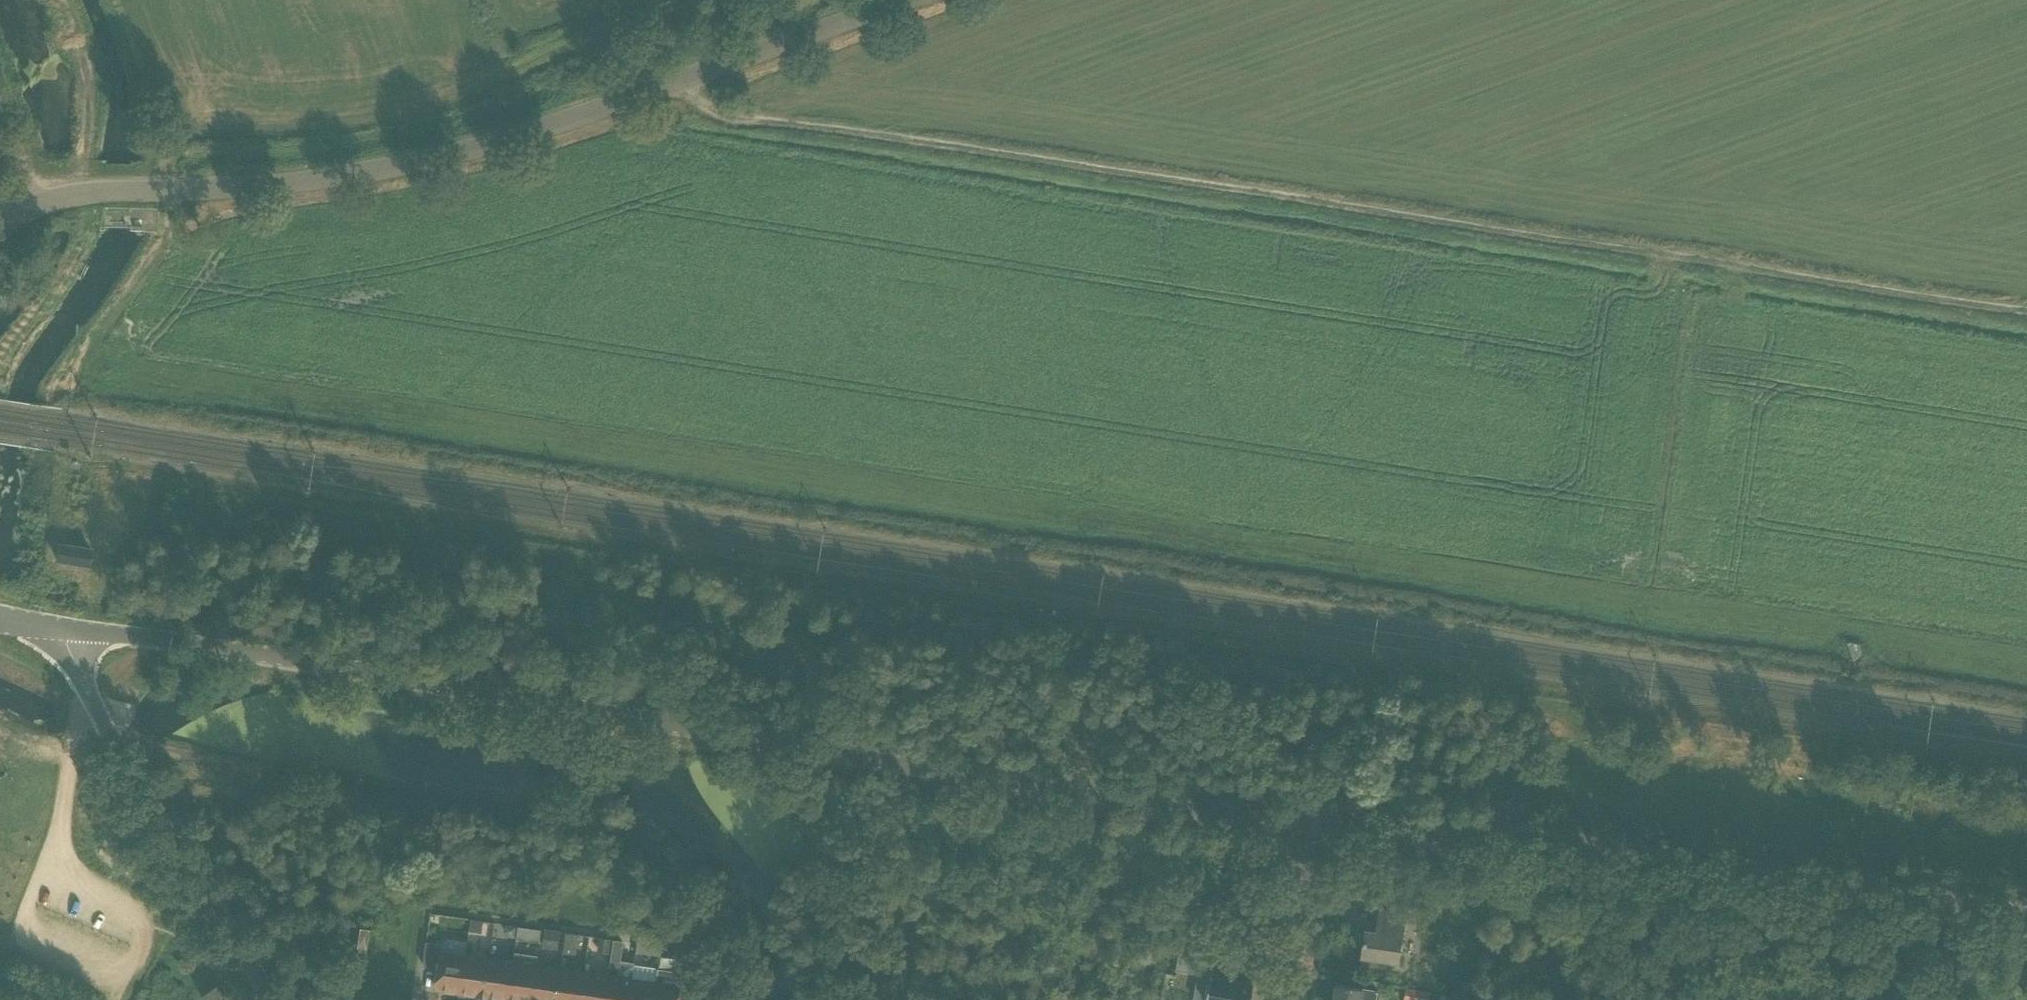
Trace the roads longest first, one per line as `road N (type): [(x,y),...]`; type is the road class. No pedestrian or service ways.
road 1 (track): [(681,81),(726,113),(2026,311)]
road 2 (tertiary): [(1323,815),(1200,811),(168,639),(66,630)]
road 3 (tertiary): [(0,229),(86,191),(315,179),(433,158),(910,0)]
road 4 (track): [(122,753),(637,835),(663,856),(751,999)]
road 5 (tertiary): [(2026,914),(1398,814),(1323,815)]
road 6 (tertiary): [(281,999),(251,964),(122,753),(75,665),(66,630)]
road 7 (track): [(68,0),(91,59),(86,191)]
road 8 (residential): [(1290,999),(1323,815)]
road 9 (track): [(36,208),(0,94)]

